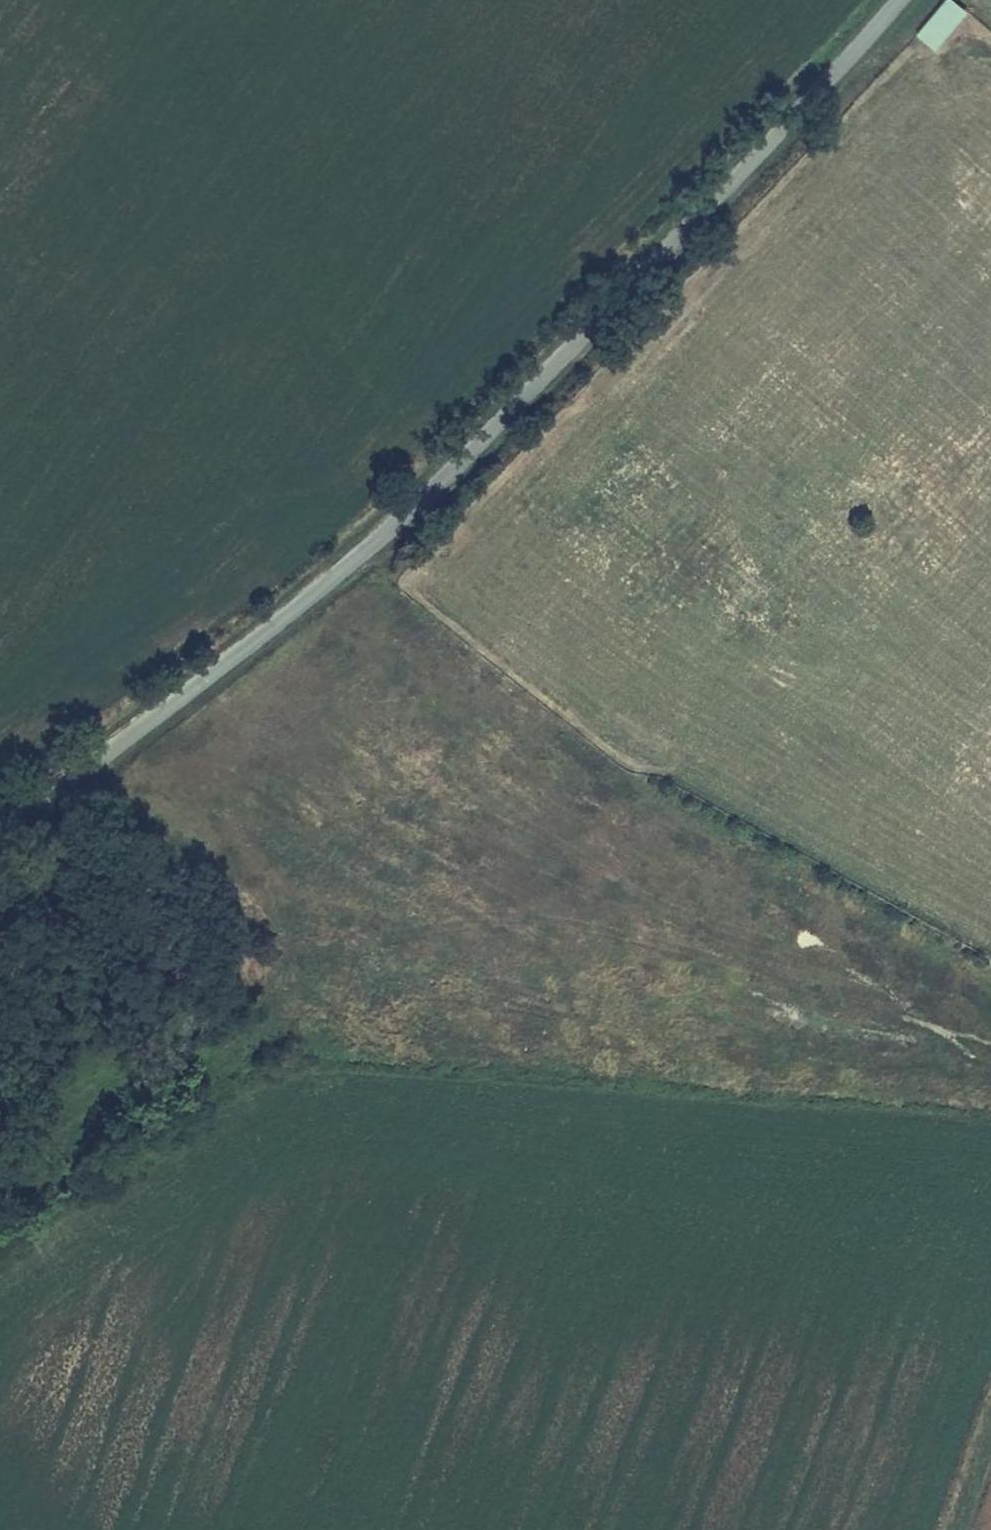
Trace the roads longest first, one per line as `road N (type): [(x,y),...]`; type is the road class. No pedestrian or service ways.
road 1 (unclassified): [(897,0),(740,174),(405,515),(147,721),(0,825)]

